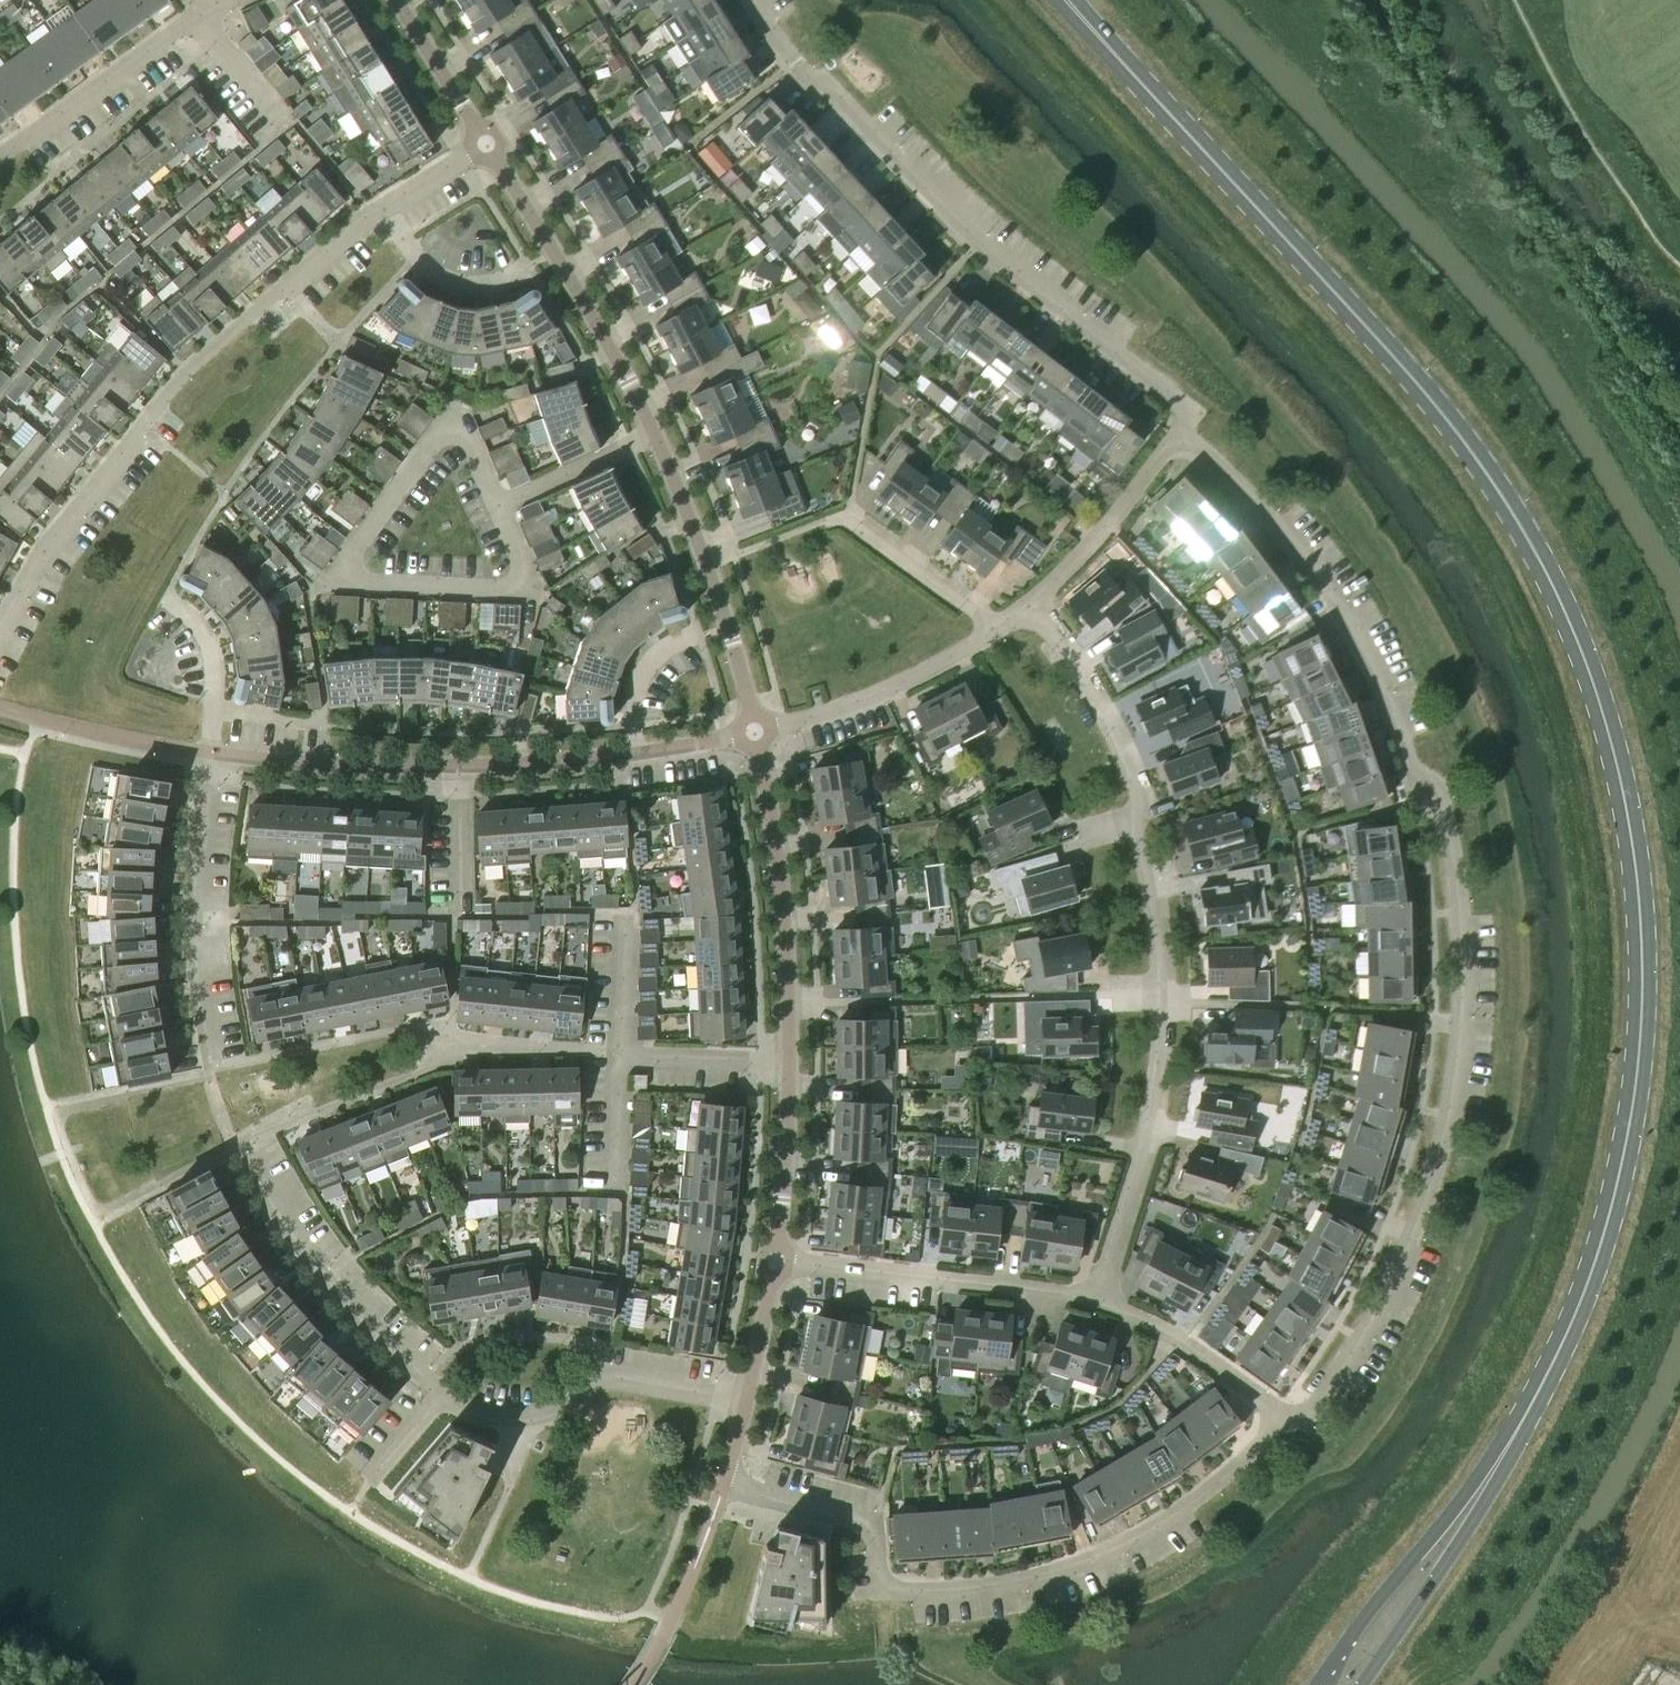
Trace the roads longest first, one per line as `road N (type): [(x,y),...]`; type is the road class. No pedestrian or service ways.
road 1 (secondary): [(1346,1684),(1481,1489),(1566,1344),(1593,1268),(1626,1141),(1643,1022),(1634,846),(1607,727),(1538,557),(1419,381),(1067,0)]
road 2 (residential): [(1284,1421),(1318,1404),(1353,1355),(1425,1203),(1462,1036),(1457,871),(1442,791),(1414,773),(1379,680),(1342,613),(1269,516),(1182,433)]
road 3 (residential): [(1099,1299),(1158,1064),(1160,977),(1135,834),(1135,789),(1099,708),(1032,605)]
road 4 (residential): [(0,630),(42,555),(198,362),(382,205),(487,146)]
road 5 (residential): [(723,1487),(874,1527),(882,1591),(975,1589),(1090,1561),(1151,1532),(1284,1421)]
road 6 (residential): [(747,1399),(605,1378),(539,1417),(474,1413),(335,1293),(236,1145)]
road 7 (residential): [(1182,433),(1181,402),(982,239),(830,84),(797,61),(756,0)]
road 8 (residential): [(216,756),(373,768),(587,762),(755,734)]
road 9 (residential): [(706,565),(655,435),(487,146)]
road 10 (residential): [(997,629),(839,516),(706,565)]
road 11 (residential): [(789,1062),(781,892),(755,734)]
road 12 (residential): [(1099,1299),(776,1260)]
road 13 (residential): [(210,1078),(193,939),(216,756)]
road 14 (residential): [(215,4),(0,160)]
road 15 (residential): [(755,734),(870,697),(997,629)]
road 16 (residential): [(1032,605),(1182,433)]
road 17 (residential): [(1284,1421),(1187,1343),(1099,1299)]
road 18 (residential): [(776,1260),(789,1062)]
road 19 (residential): [(216,756),(219,668),(201,627),(166,594)]
road 20 (residential): [(755,734),(706,565)]
road 21 (residential): [(487,146),(394,0)]
road 22 (residential): [(618,1060),(789,1062)]
road 23 (residential): [(747,1399),(776,1260)]
road 24 (residential): [(285,120),(218,44),(215,4)]

